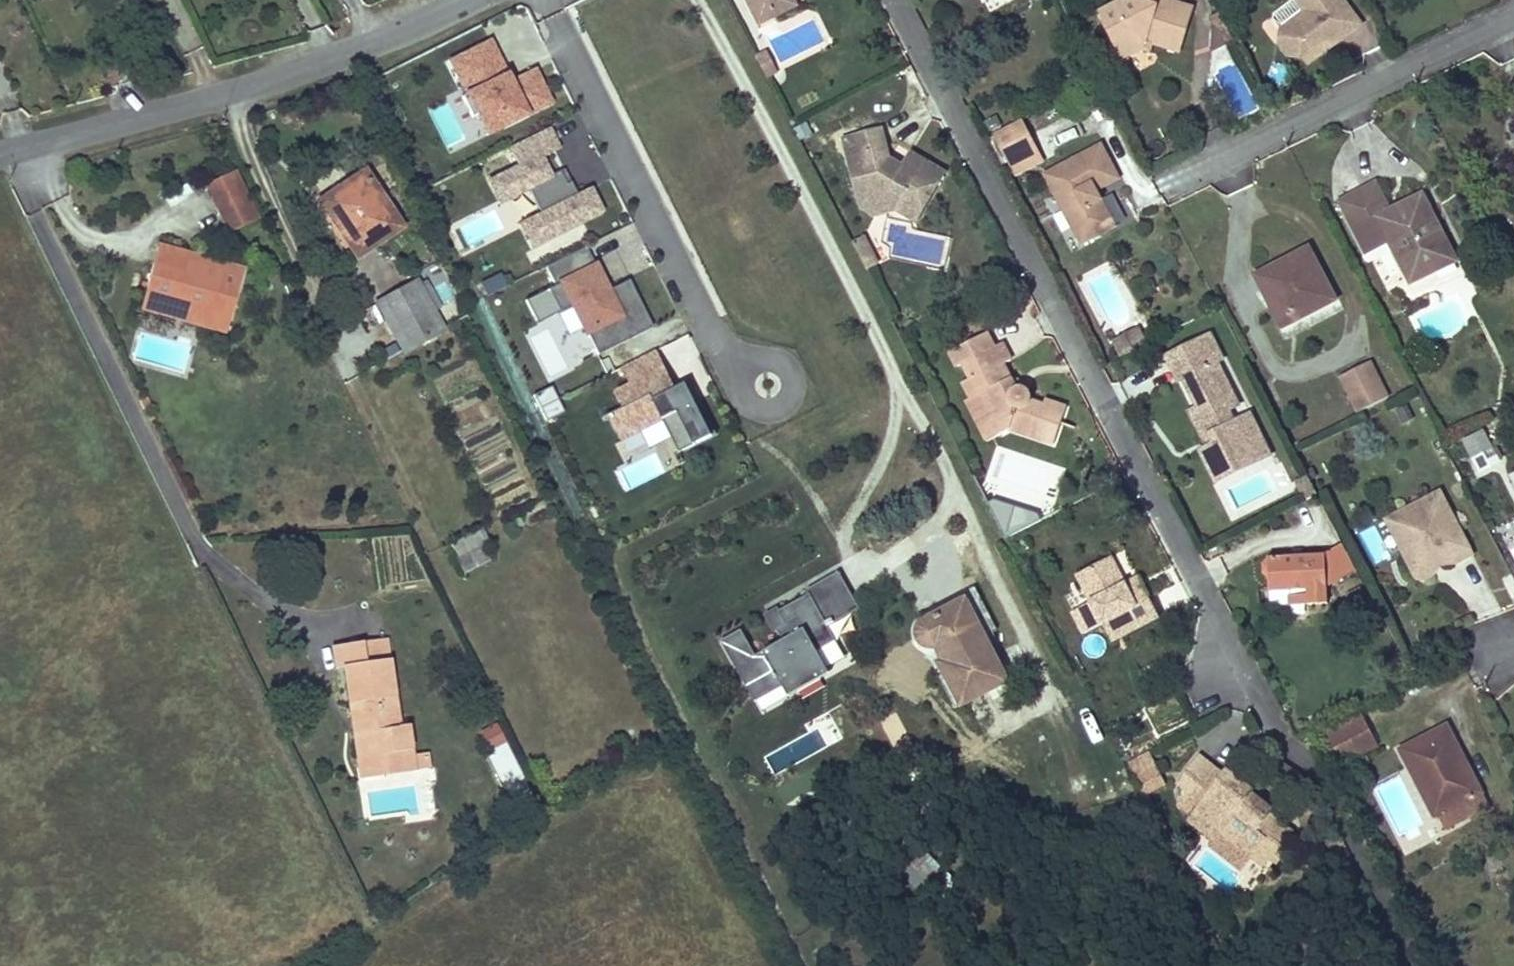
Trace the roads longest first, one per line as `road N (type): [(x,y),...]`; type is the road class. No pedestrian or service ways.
road 1 (residential): [(896,0),(1281,738)]
road 2 (residential): [(469,0),(282,76),(0,155)]
road 3 (residential): [(1513,11),(1167,181)]

